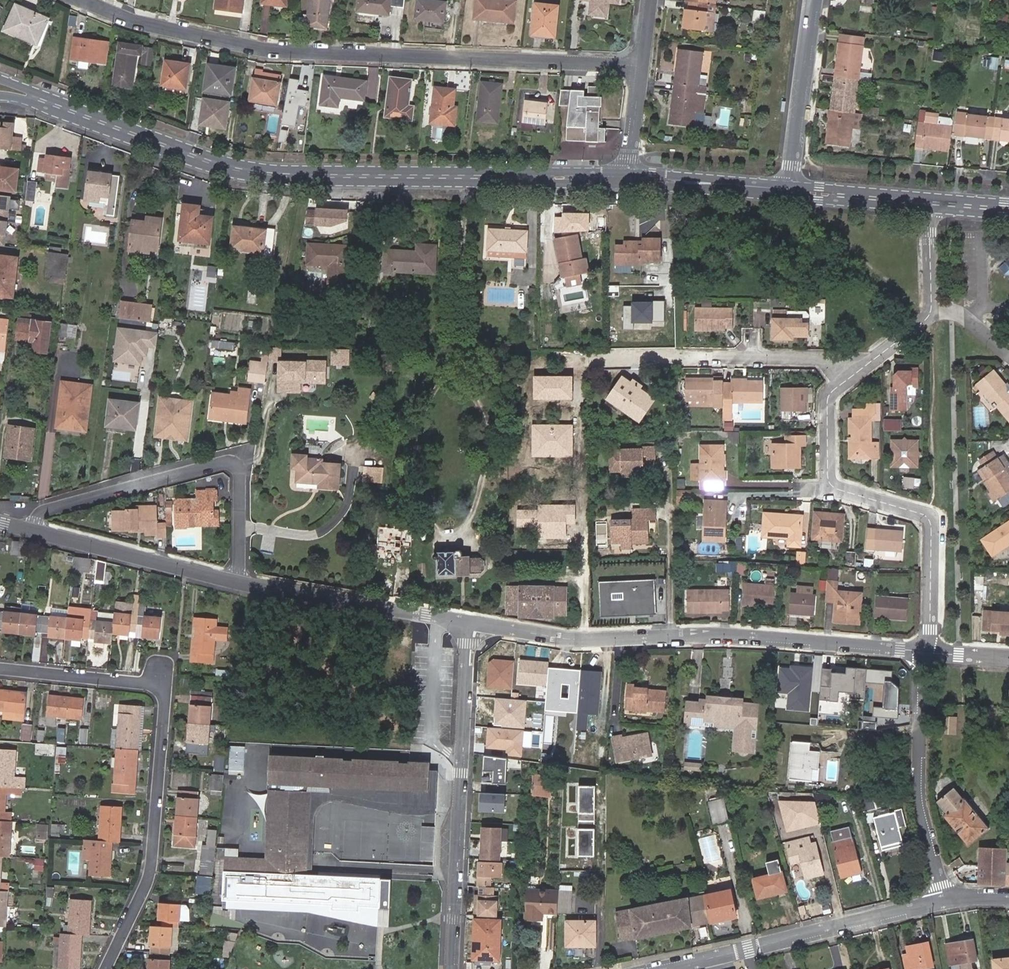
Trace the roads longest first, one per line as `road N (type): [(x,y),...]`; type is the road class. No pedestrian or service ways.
road 1 (tertiary): [(0,86),(254,172),(627,177)]
road 2 (residential): [(86,0),(135,21),(268,49),(642,65)]
road 3 (residential): [(106,968),(147,885),(154,852),(165,686),(0,670)]
road 4 (residential): [(927,651),(931,516),(828,483),(829,393),(861,369)]
road 5 (residential): [(466,622),(450,968)]
road 6 (residential): [(34,530),(49,508),(230,462),(239,475),(238,582)]
road 7 (residential): [(671,968),(946,899)]
road 8 (residential): [(672,637),(927,651)]
road 9 (residential): [(927,651),(919,800),(946,899)]
road 10 (residential): [(238,582),(466,622)]
road 11 (residential): [(34,530),(238,582)]
road 12 (residential): [(466,622),(566,641),(672,637)]
road 13 (residential): [(788,190),(813,0)]
road 14 (residential): [(861,369),(757,354),(687,363)]
road 15 (tertiary): [(627,177),(788,190)]
road 16 (tertiary): [(788,190),(933,202)]
road 17 (residential): [(672,637),(671,499)]
road 18 (residential): [(980,327),(981,206)]

